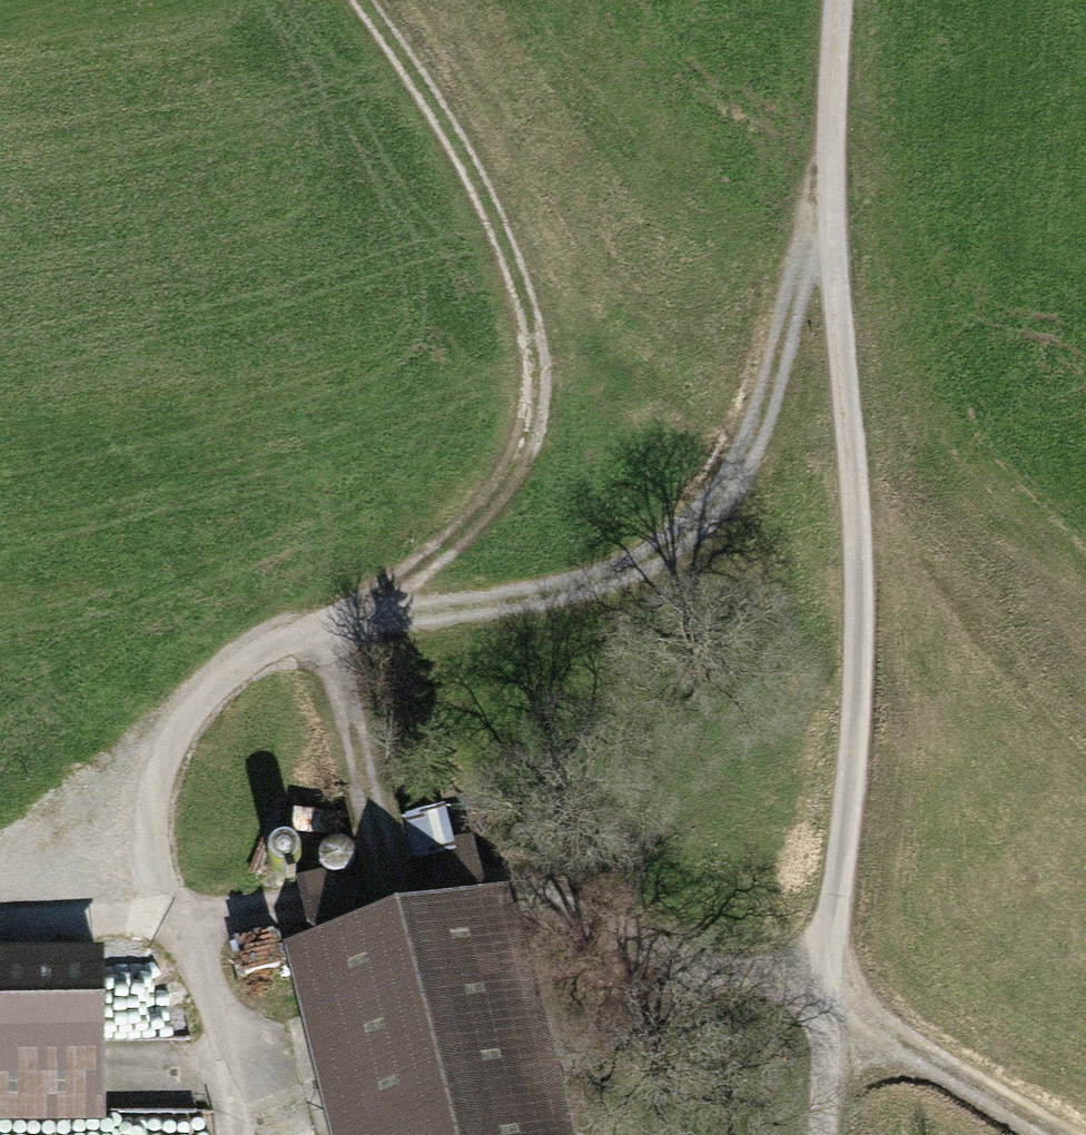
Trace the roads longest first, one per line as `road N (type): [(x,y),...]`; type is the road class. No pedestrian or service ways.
road 1 (track): [(365,0),(490,168),(547,337),(506,511),(204,696),(156,780),(155,840)]
road 2 (track): [(822,1024),(855,723),(858,615),(833,258),(837,0)]
road 3 (track): [(822,1024),(940,1061),(1058,1134)]
road 4 (track): [(0,864),(77,864),(155,840)]

